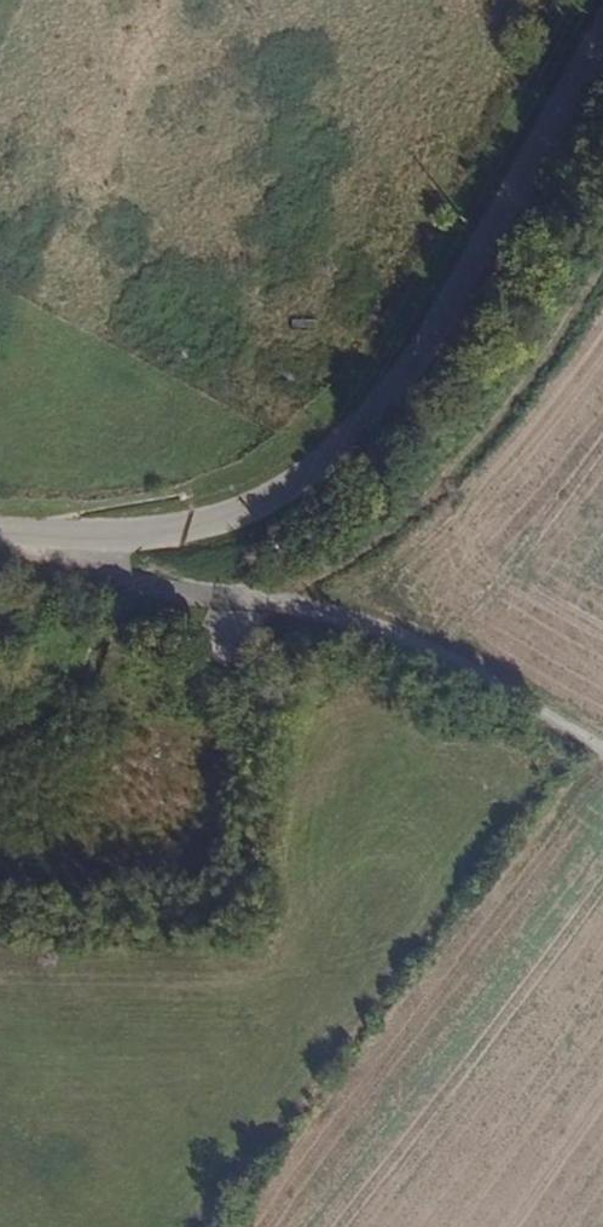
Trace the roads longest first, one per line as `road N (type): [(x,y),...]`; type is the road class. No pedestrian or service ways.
road 1 (unclassified): [(602,45),(400,381),(323,469),(226,518),(171,531),(0,532)]
road 2 (track): [(68,535),(143,583),(324,617),(446,658),(602,748)]

